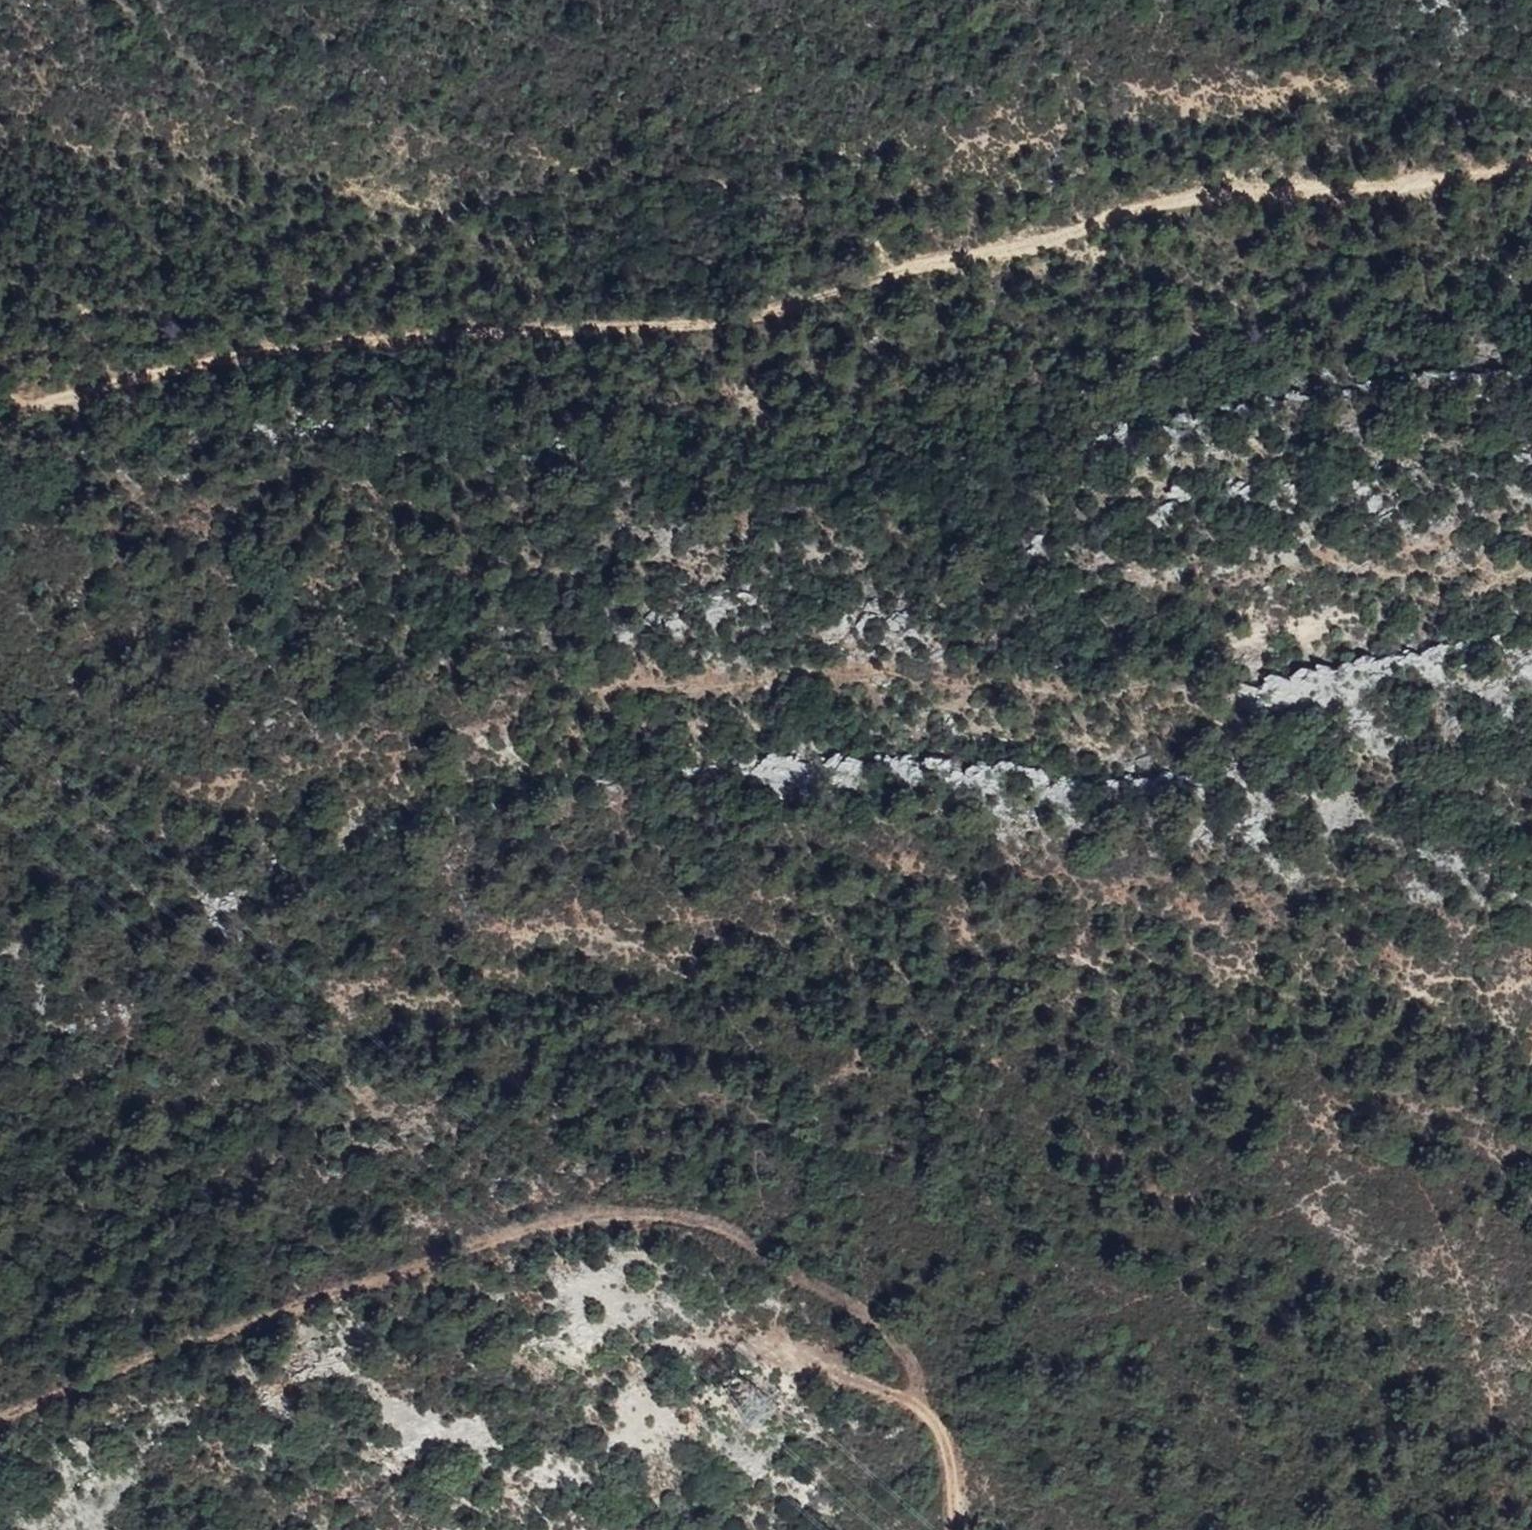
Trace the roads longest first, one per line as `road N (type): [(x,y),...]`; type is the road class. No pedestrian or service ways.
road 1 (track): [(1531,158),(1441,178),(1160,200),(1045,242),(890,272),(751,320),(373,339),(45,402),(0,419)]
road 2 (track): [(914,1415),(908,1368),(880,1323),(796,1280),(757,1250),(651,1212),(492,1231),(271,1302),(0,1406)]
road 3 (track): [(956,1529),(941,1431),(848,1376),(792,1364)]

